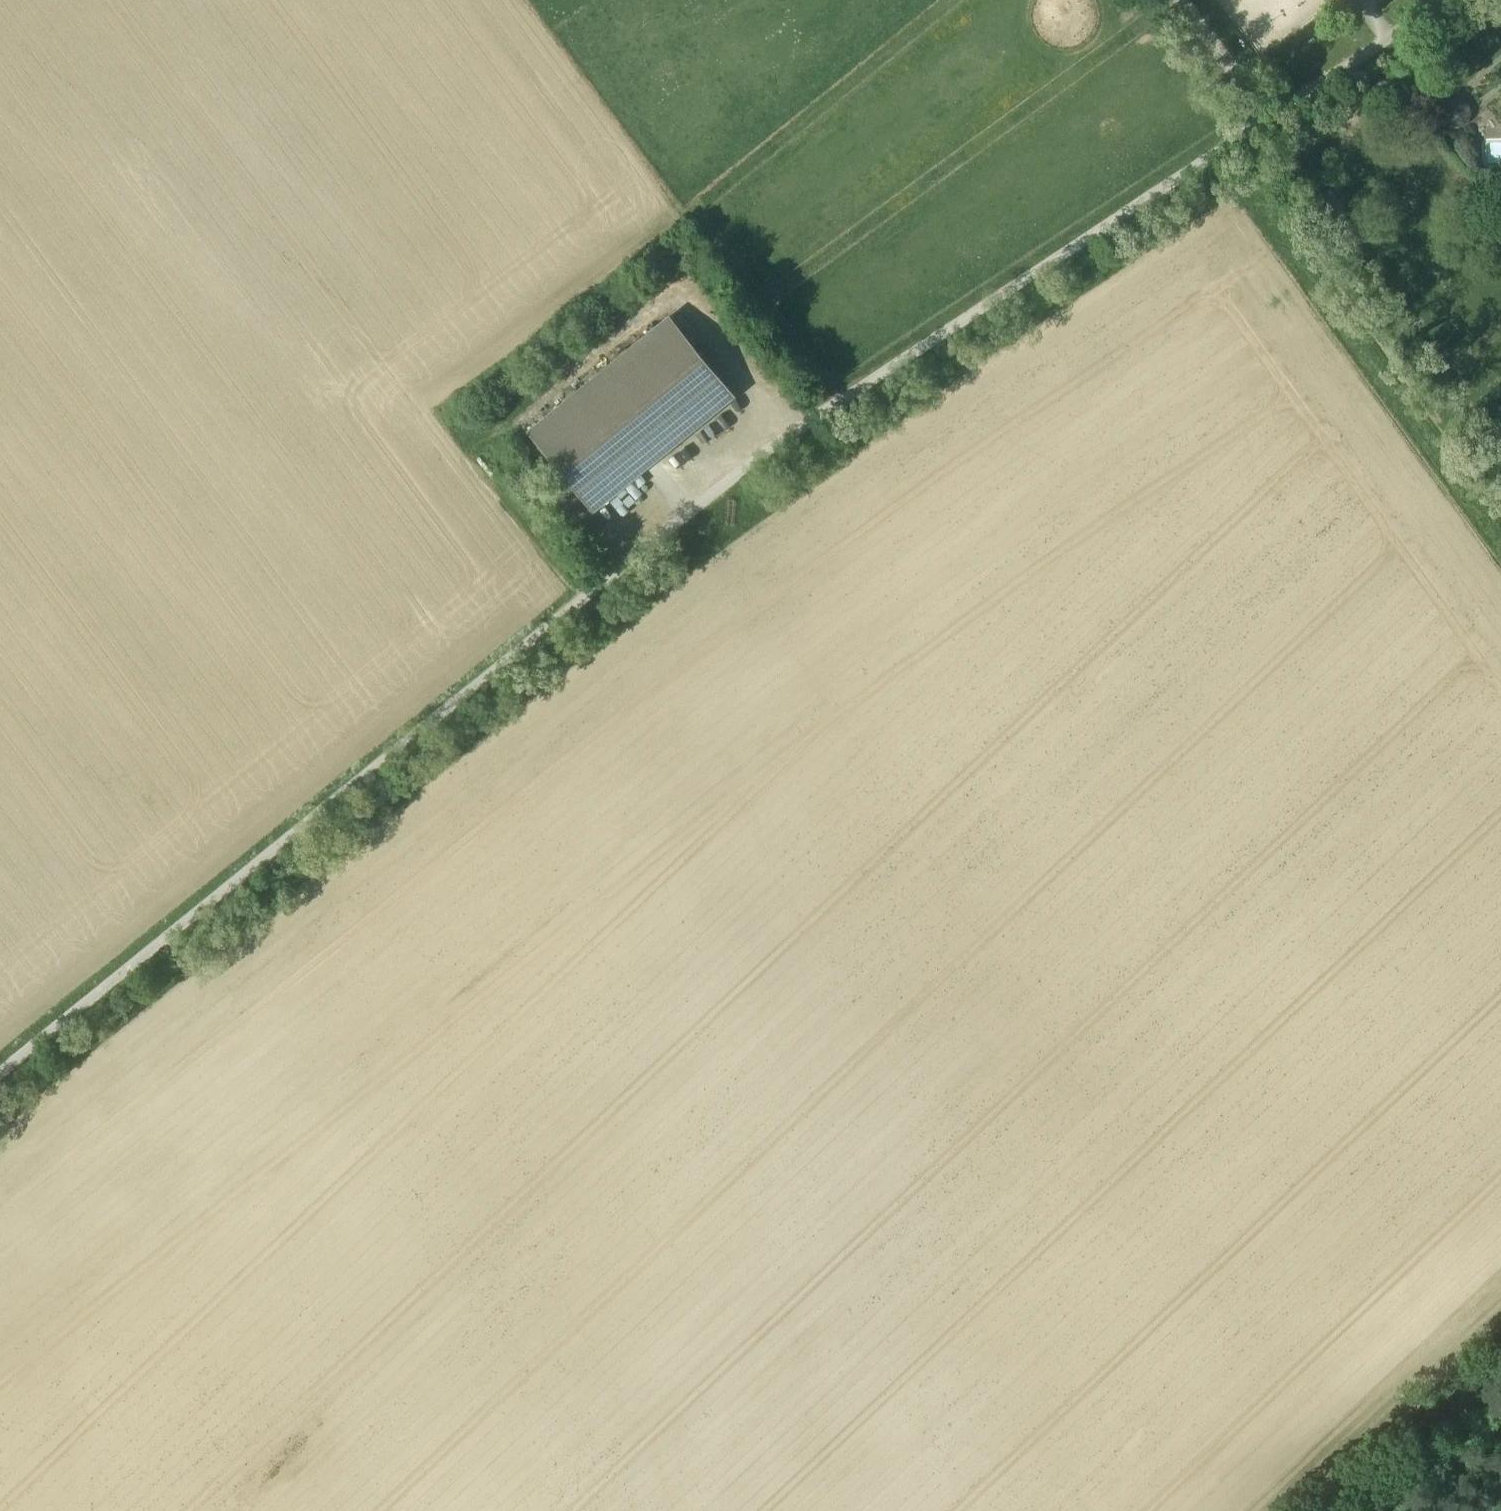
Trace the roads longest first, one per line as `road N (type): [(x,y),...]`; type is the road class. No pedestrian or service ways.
road 1 (track): [(1231,140),(1500,514)]
road 2 (track): [(1388,1481),(1500,1365)]
road 3 (track): [(1253,124),(1163,0)]

